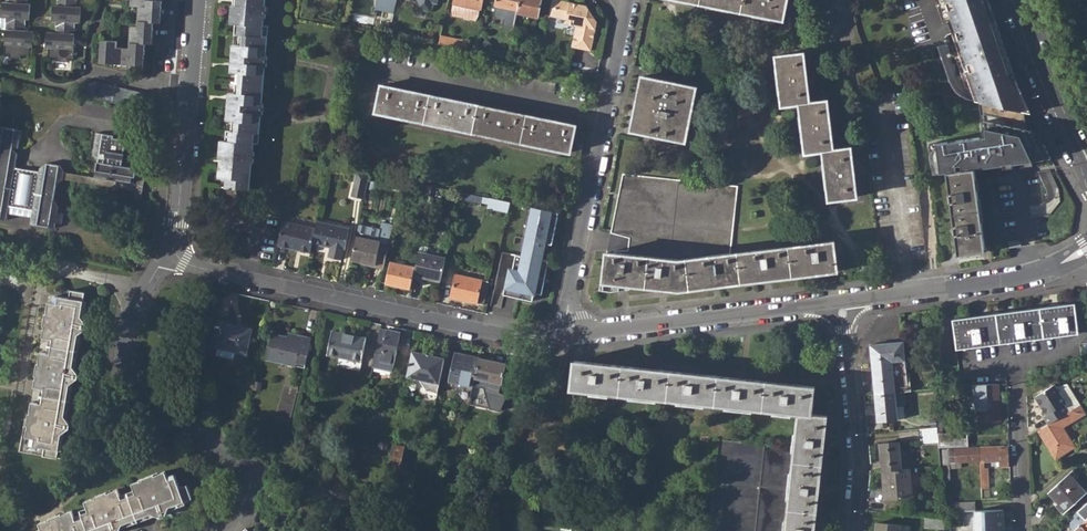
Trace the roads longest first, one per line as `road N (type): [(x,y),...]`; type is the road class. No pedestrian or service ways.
road 1 (residential): [(568,338),(542,339),(221,273),(191,266),(175,249)]
road 2 (residential): [(568,338),(630,0)]
road 3 (residential): [(145,291),(127,332),(134,385),(252,472),(255,494),(225,530)]
road 4 (residential): [(840,302),(568,338)]
road 5 (residential): [(1086,250),(1034,276),(840,302)]
road 6 (residential): [(840,302),(859,467),(851,530)]
road 7 (residential): [(46,262),(14,432)]
road 8 (tertiary): [(1023,7),(1086,159)]
road 9 (residential): [(175,249),(189,98)]
road 10 (residential): [(1014,384),(1021,530)]

